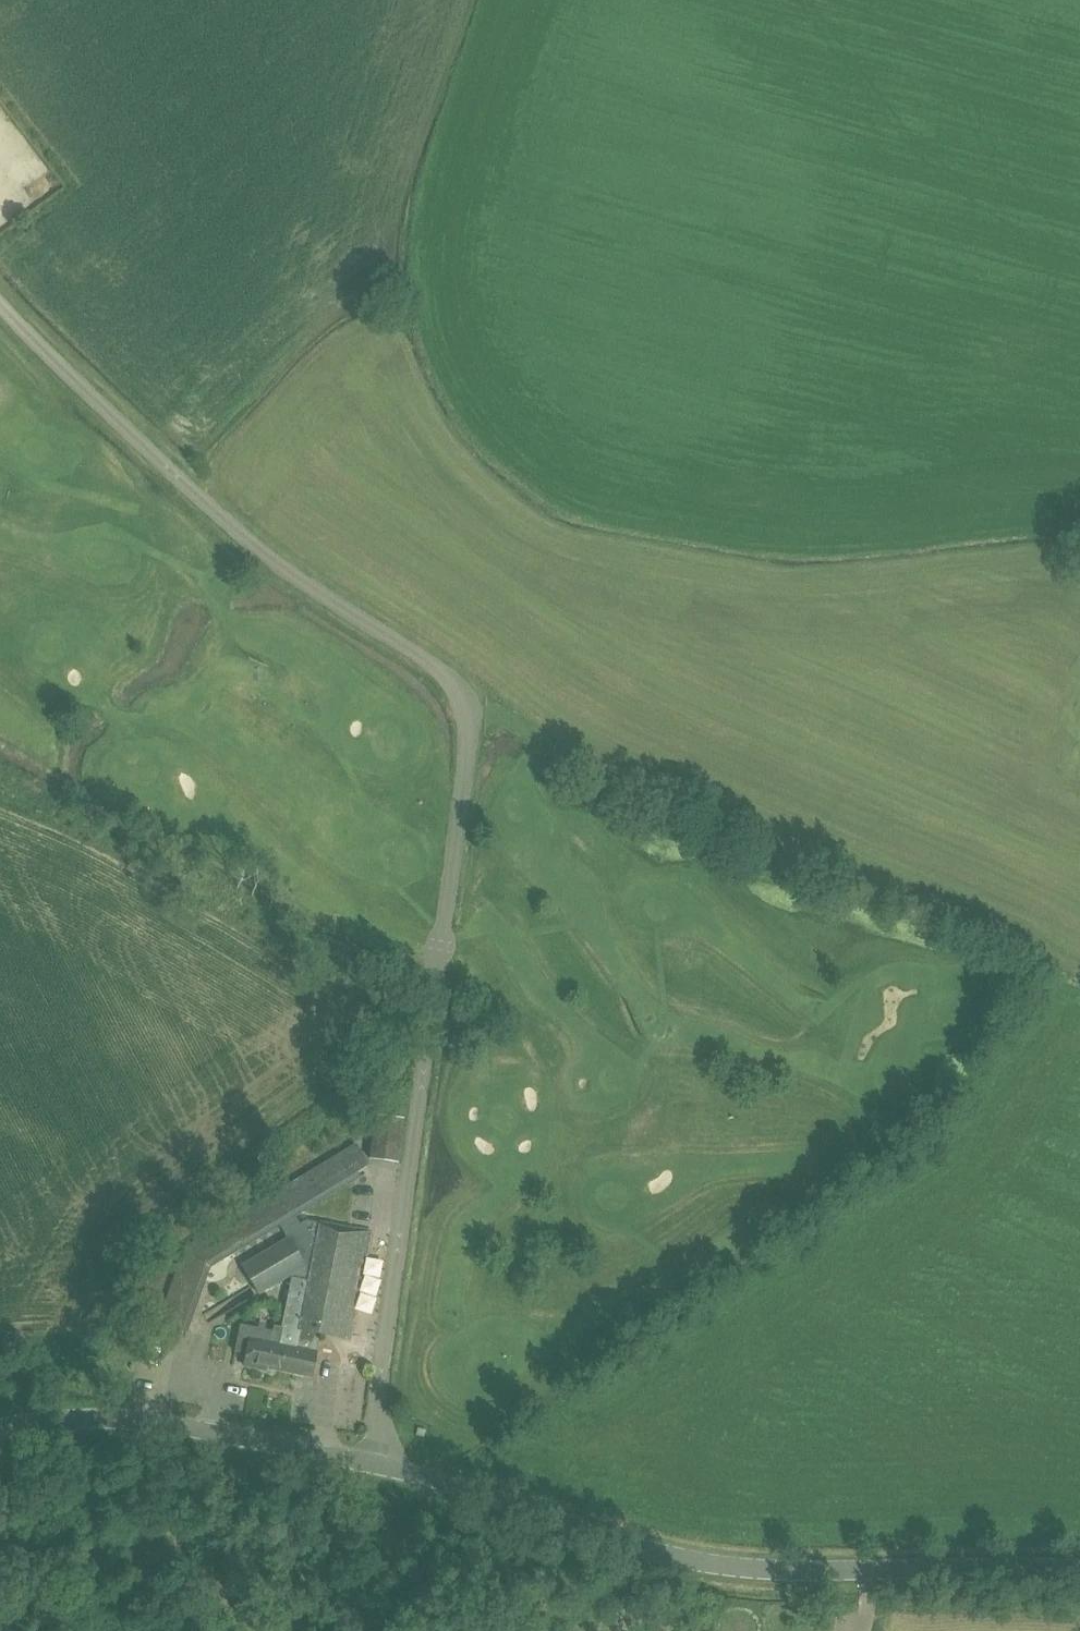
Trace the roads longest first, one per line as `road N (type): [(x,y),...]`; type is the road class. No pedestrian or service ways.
road 1 (tertiary): [(1079,1574),(735,1572),(375,1470),(205,1435),(131,1422),(0,1431)]

